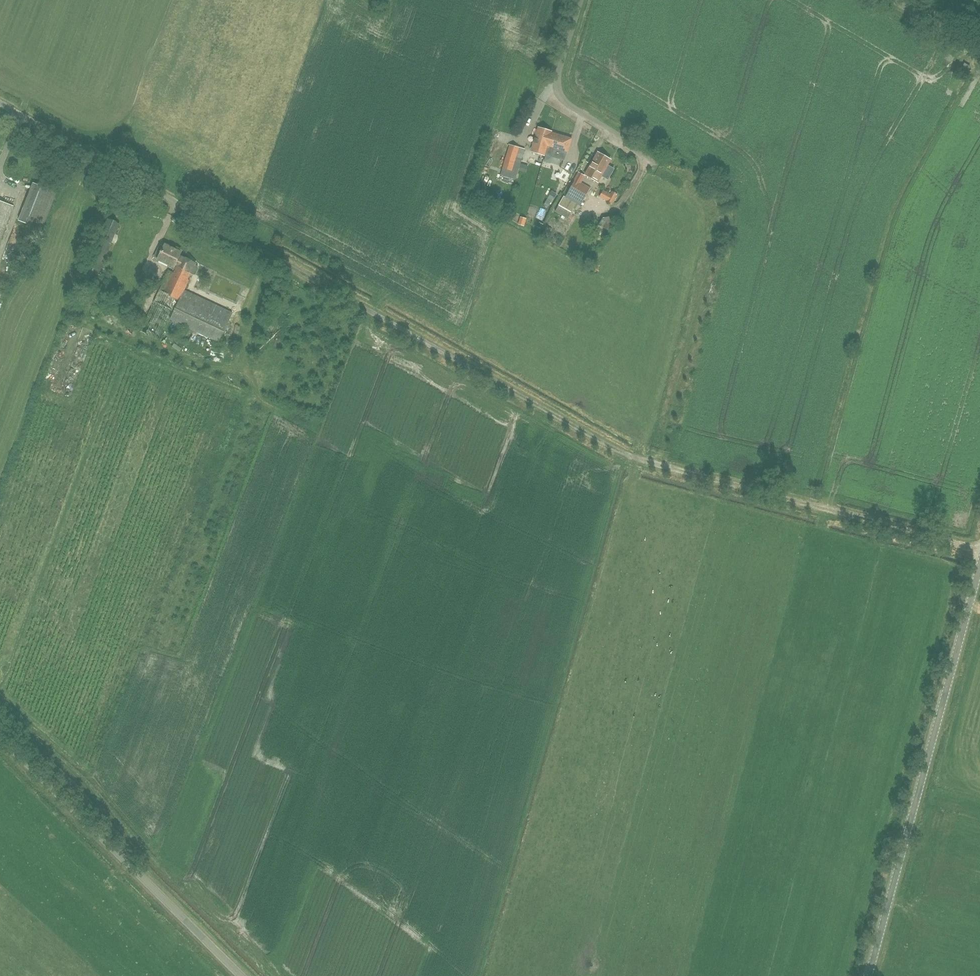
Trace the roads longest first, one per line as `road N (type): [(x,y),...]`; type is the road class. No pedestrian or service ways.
road 1 (unclassified): [(648,464),(613,451),(0,102)]
road 2 (unclassified): [(868,975),(979,564)]
road 3 (track): [(648,464),(979,554)]
road 4 (unclassified): [(240,975),(0,737)]

